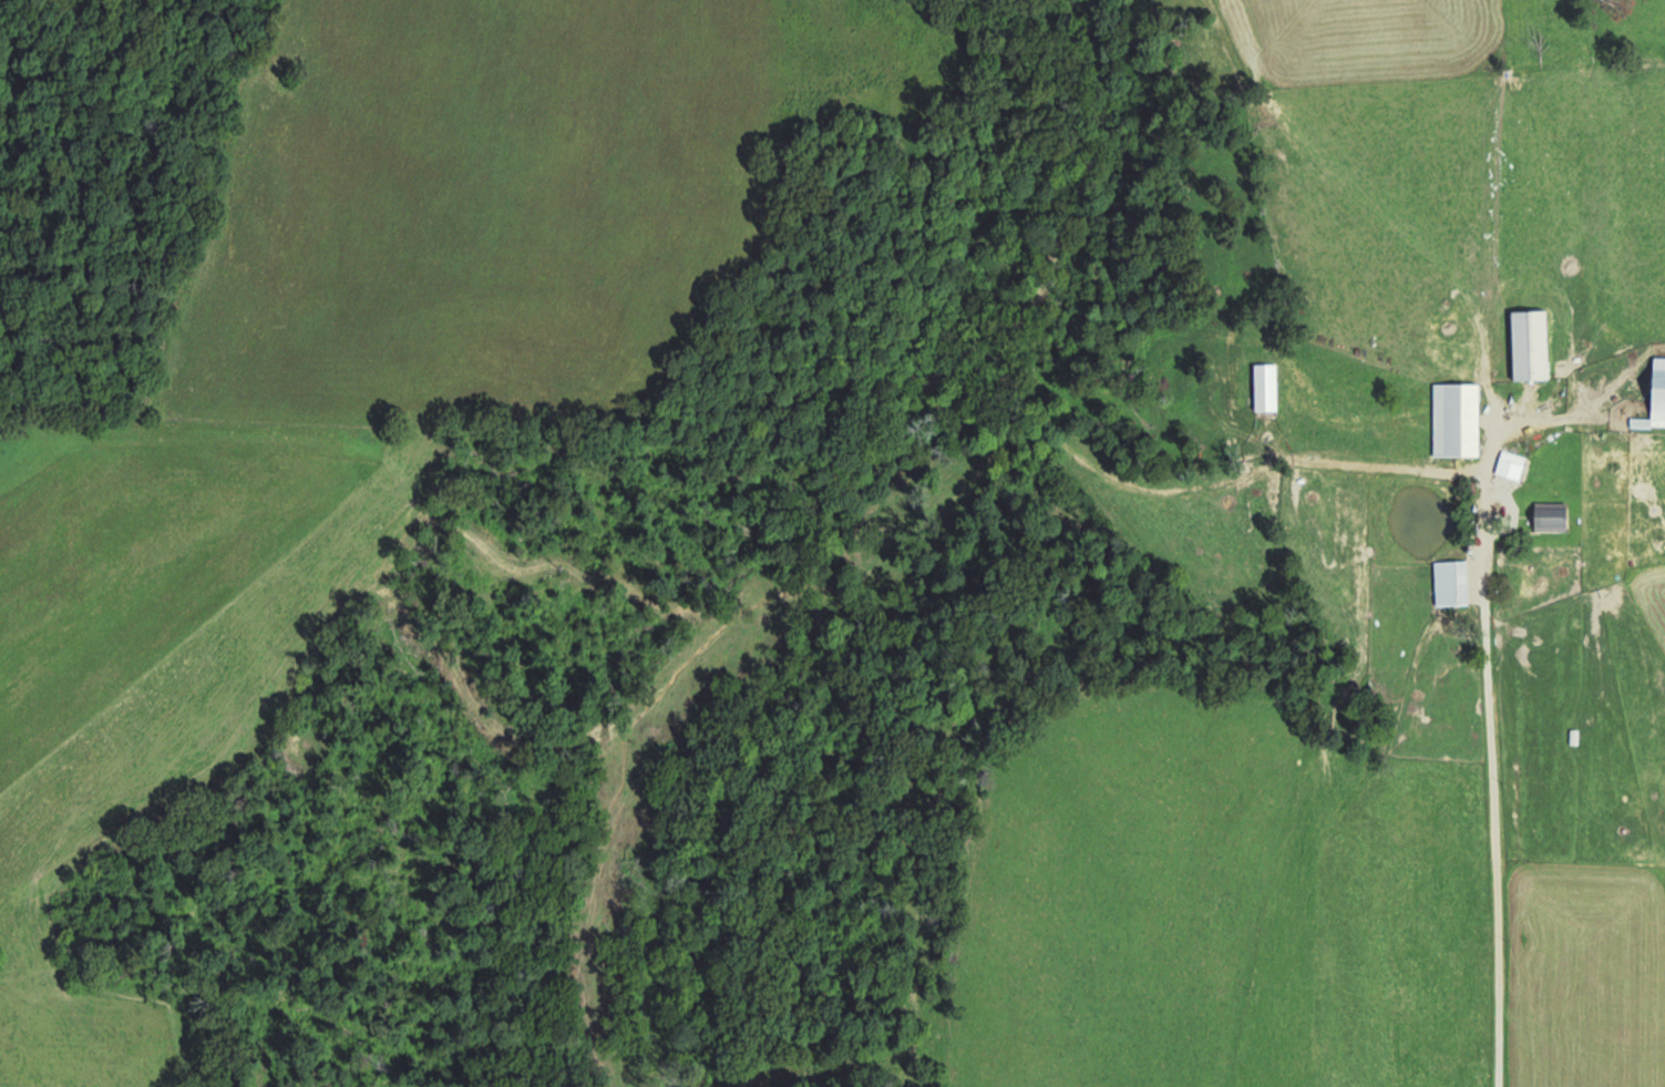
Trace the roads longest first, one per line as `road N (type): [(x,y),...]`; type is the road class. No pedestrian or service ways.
road 1 (residential): [(1510,1086),(1512,923),(1493,465)]

